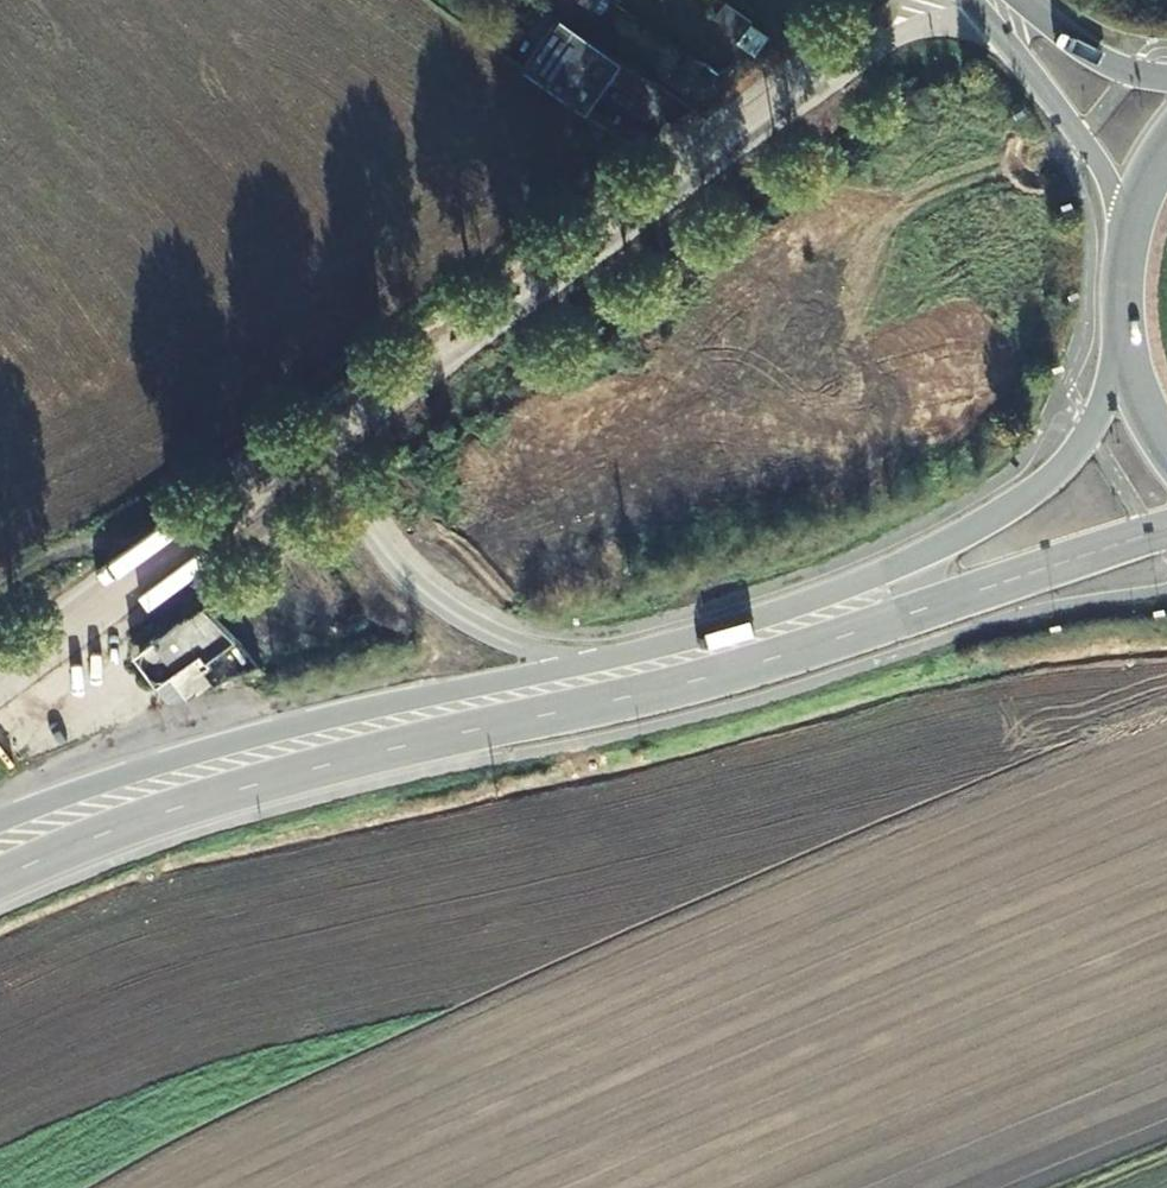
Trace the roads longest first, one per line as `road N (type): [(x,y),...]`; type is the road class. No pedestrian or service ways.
road 1 (primary): [(0,878),(241,787),(683,683),(1166,528)]
road 2 (unclassified): [(319,451),(924,11),(954,0)]
road 3 (primary): [(1125,362),(1093,434),(1013,505),(836,590),(600,659)]
road 4 (primary): [(600,659),(181,756),(0,820)]
road 5 (unclassified): [(0,680),(319,451)]
road 6 (unclassified): [(600,659),(513,640),(419,586),(319,451)]
road 7 (primary): [(976,0),(1080,123),(1125,234)]
road 8 (primary): [(1166,79),(1129,68),(1021,0)]
road 9 (primary): [(1125,234),(1117,294),(1125,362)]

